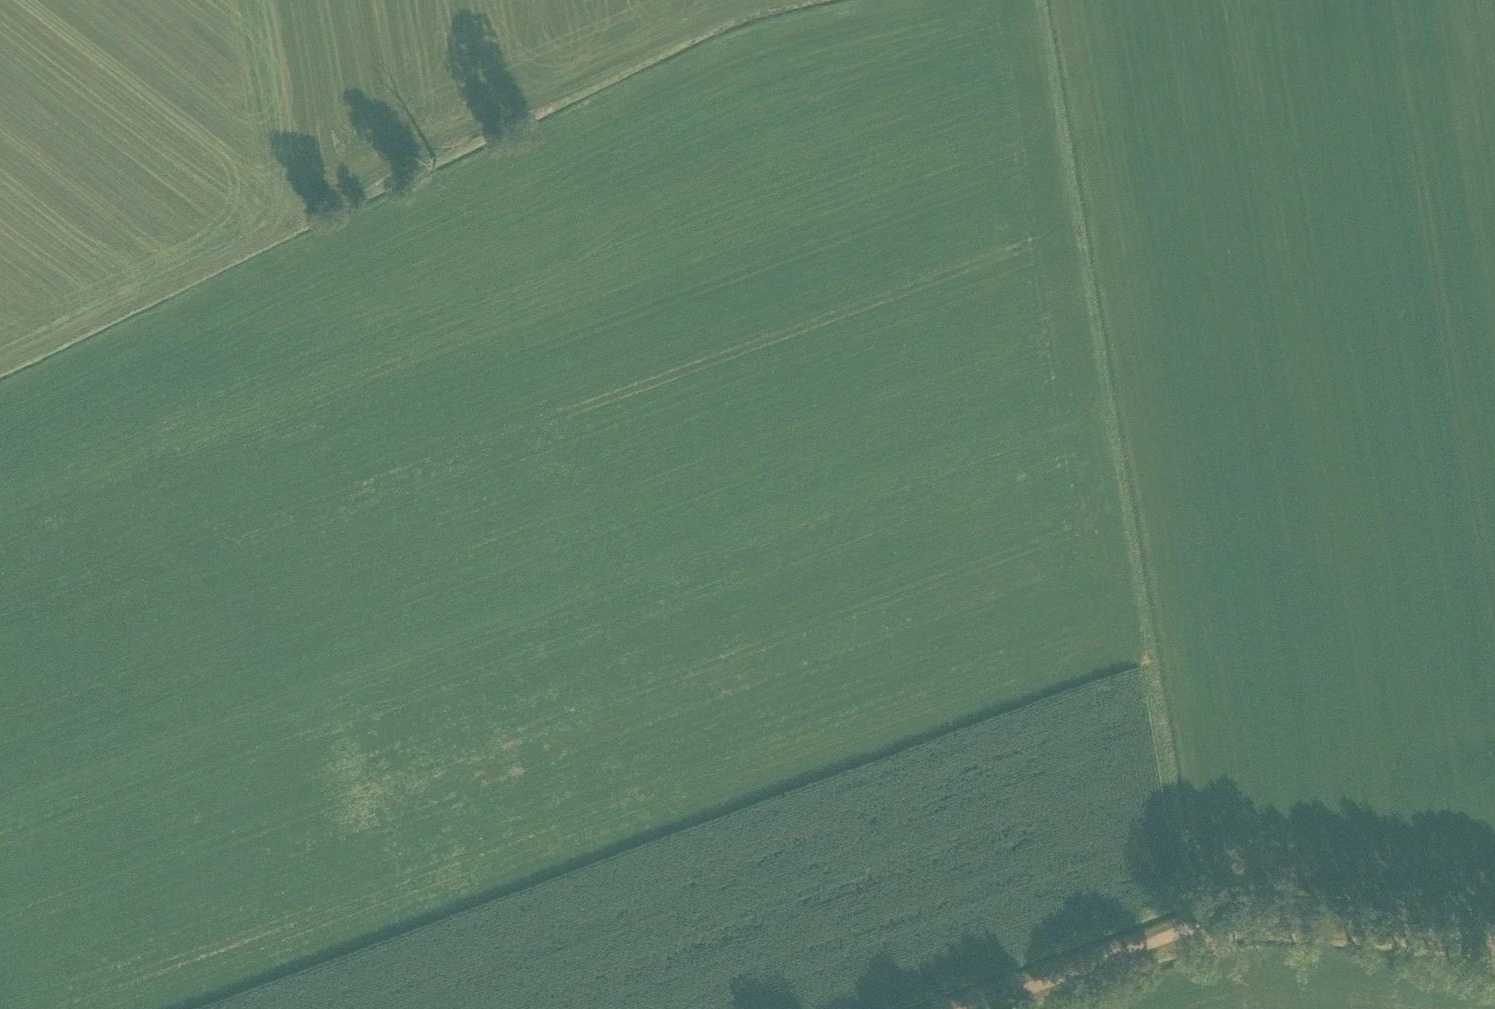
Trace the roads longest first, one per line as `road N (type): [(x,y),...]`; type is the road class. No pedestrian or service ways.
road 1 (track): [(984,1008),(1249,920),(1494,939)]

